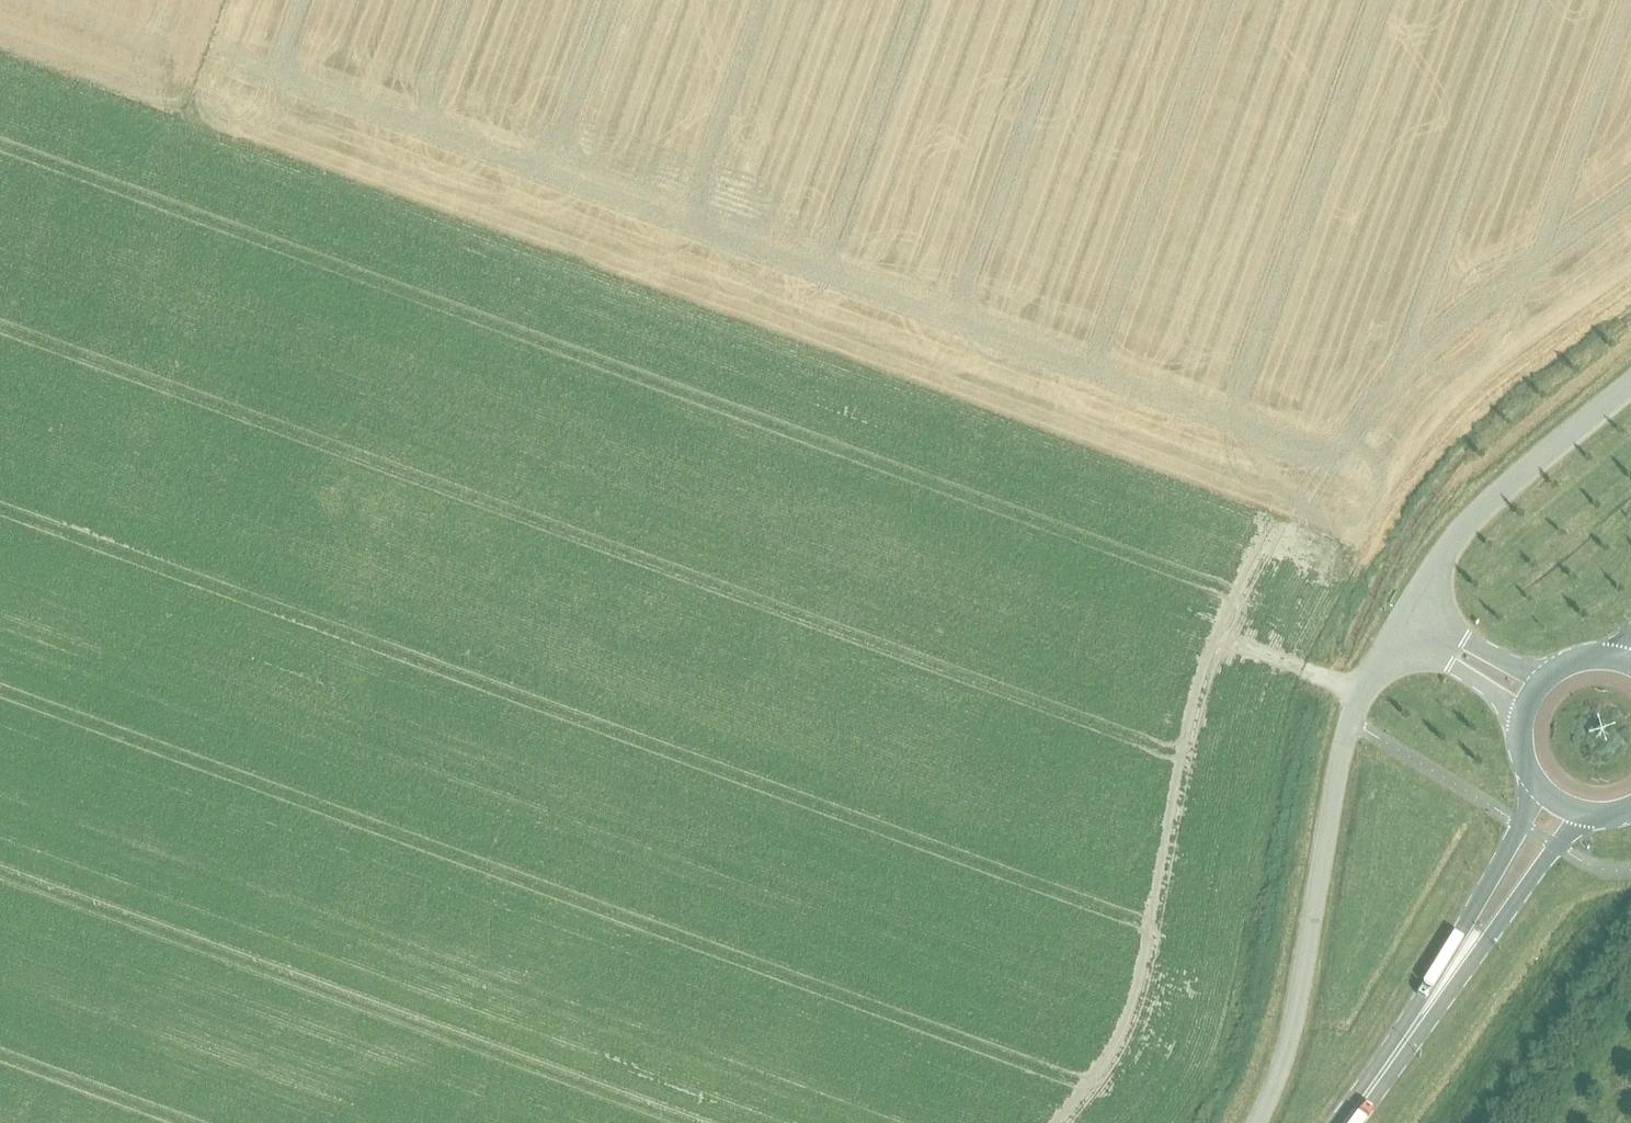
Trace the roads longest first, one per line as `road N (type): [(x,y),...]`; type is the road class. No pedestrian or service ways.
road 1 (unclassified): [(1255,1122),(1288,1042),(1349,722),(1391,633)]
road 2 (primary): [(1350,1118),(1556,846),(1590,816)]
road 3 (primary): [(1535,784),(1350,1118)]
road 4 (unclassified): [(1409,605),(1486,504),(1630,384)]
road 5 (unclassified): [(1391,633),(1524,716)]
road 6 (unclassified): [(1541,685),(1409,605)]

